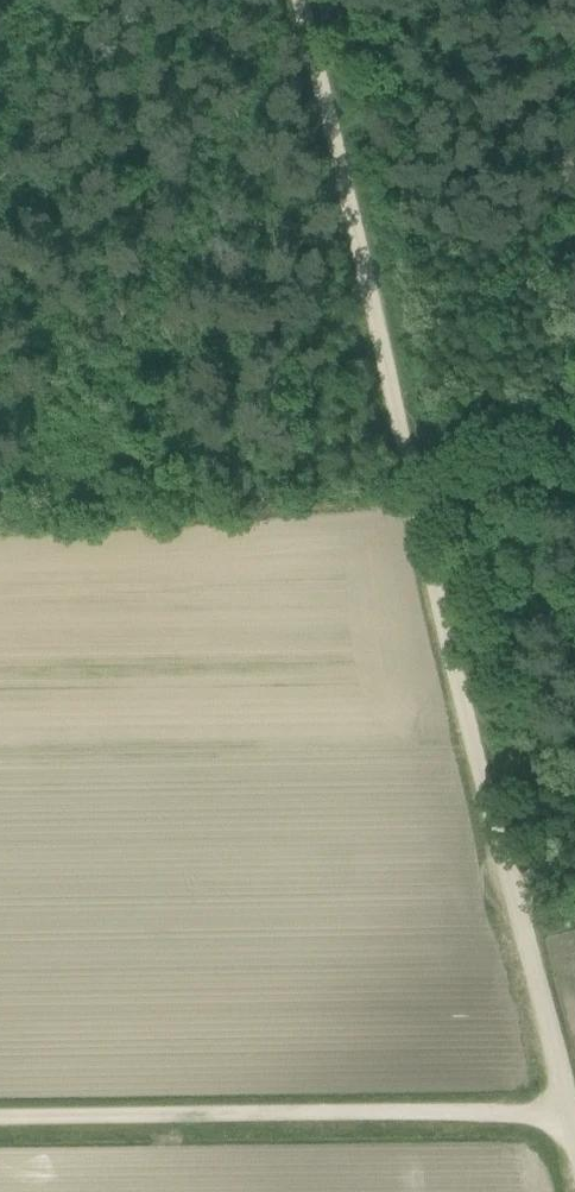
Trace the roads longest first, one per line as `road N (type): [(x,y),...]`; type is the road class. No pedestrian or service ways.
road 1 (track): [(562,1116),(305,0)]
road 2 (track): [(0,1126),(562,1116)]
road 3 (track): [(574,130),(336,137)]

